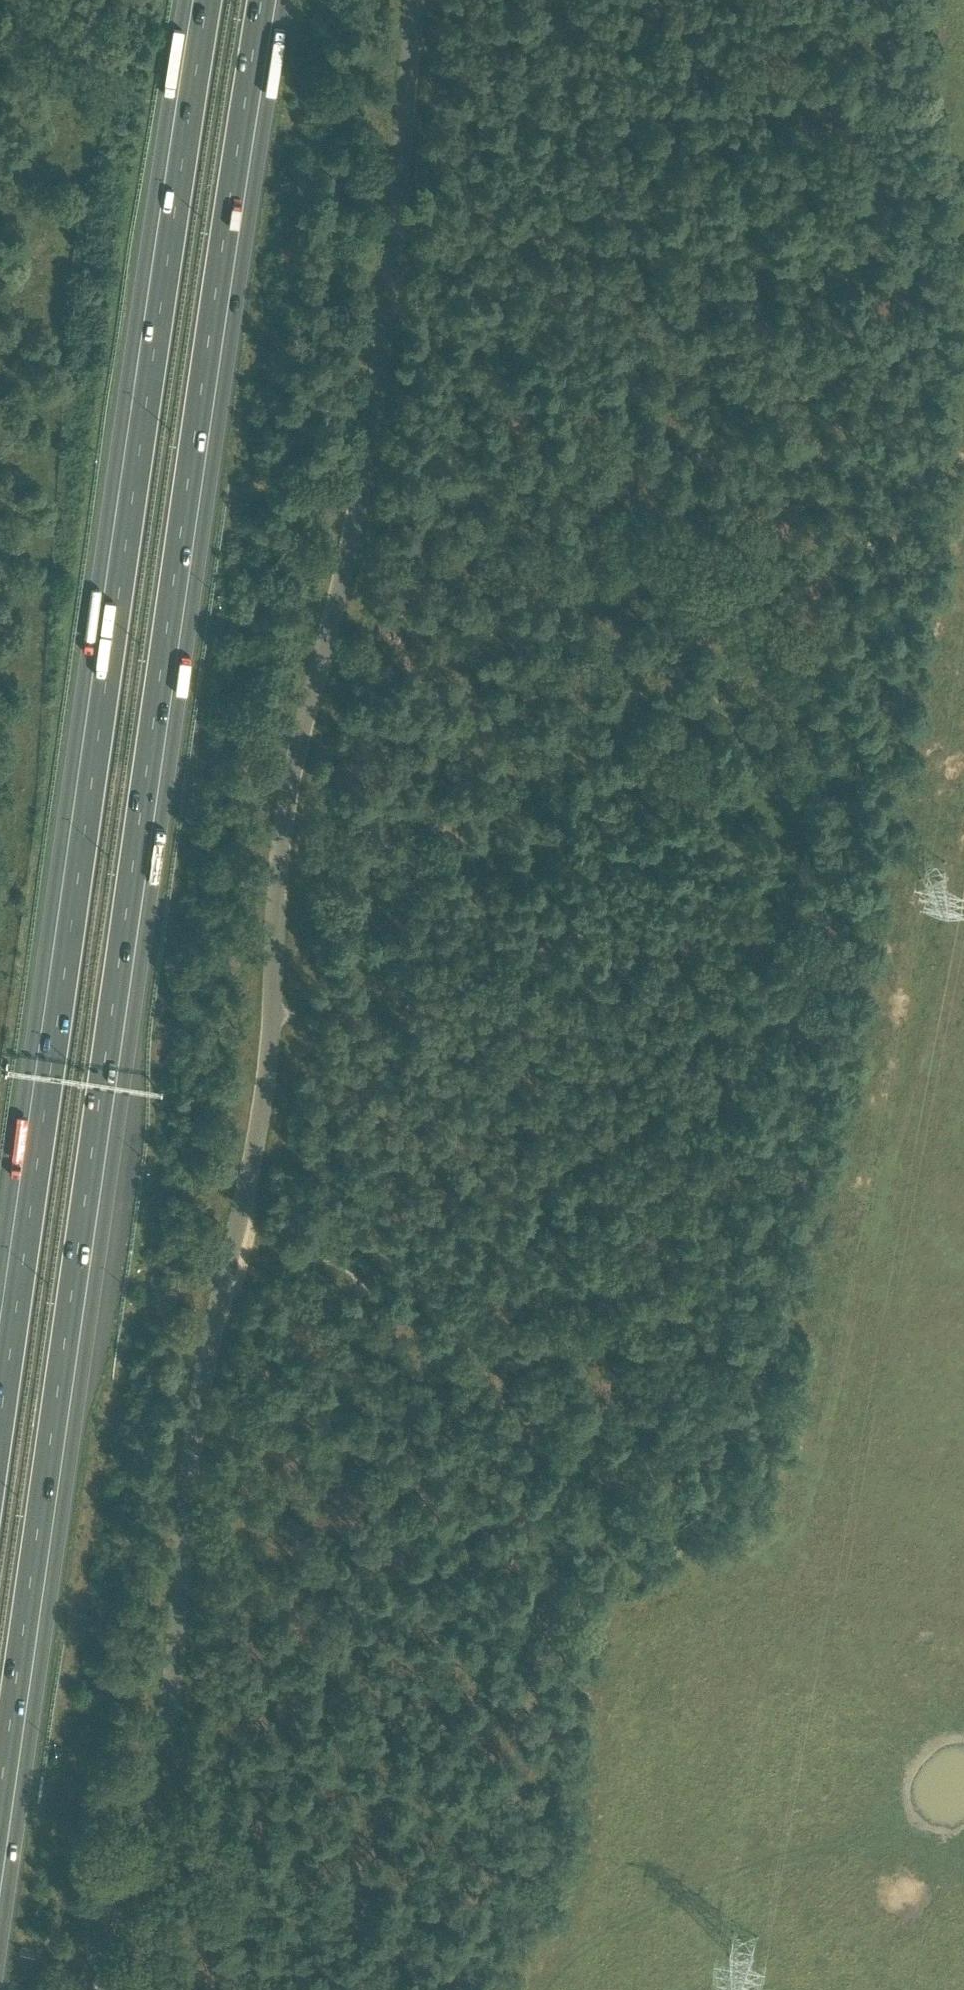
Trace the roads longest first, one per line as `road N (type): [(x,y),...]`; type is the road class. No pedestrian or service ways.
road 1 (unclassified): [(91,1989),(175,1747),(193,1544),(279,1022),(285,824),(394,343),(421,0)]
road 2 (motorway): [(0,1848),(272,0)]
road 3 (motorway): [(201,0),(0,1372)]

